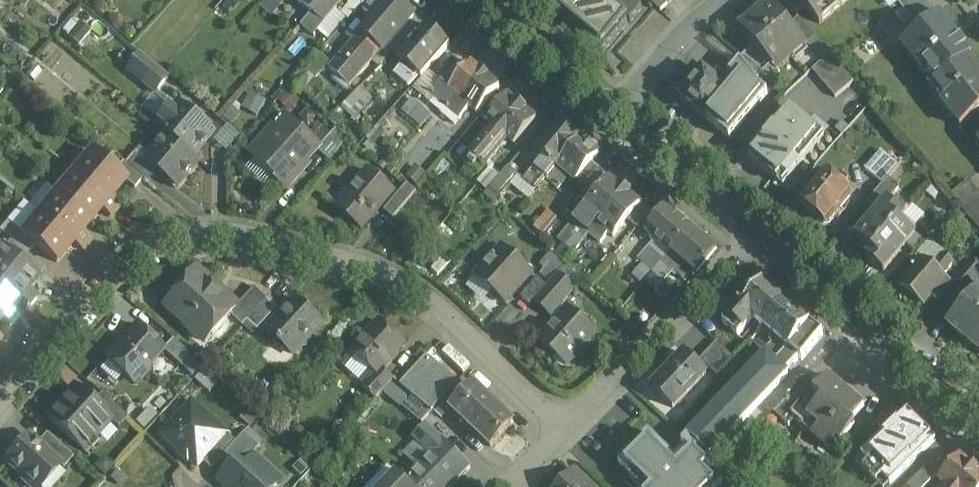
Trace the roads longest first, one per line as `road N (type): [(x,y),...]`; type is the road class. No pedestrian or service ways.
road 1 (residential): [(563,432),(460,328),(419,299),(305,253),(223,234),(153,247),(101,287),(0,399)]
road 2 (tertiary): [(978,423),(761,234)]
road 3 (residential): [(761,234),(563,432)]
road 4 (tertiary): [(761,234),(606,105)]
road 5 (tertiary): [(606,105),(482,0)]
road 6 (residential): [(724,0),(606,105)]

